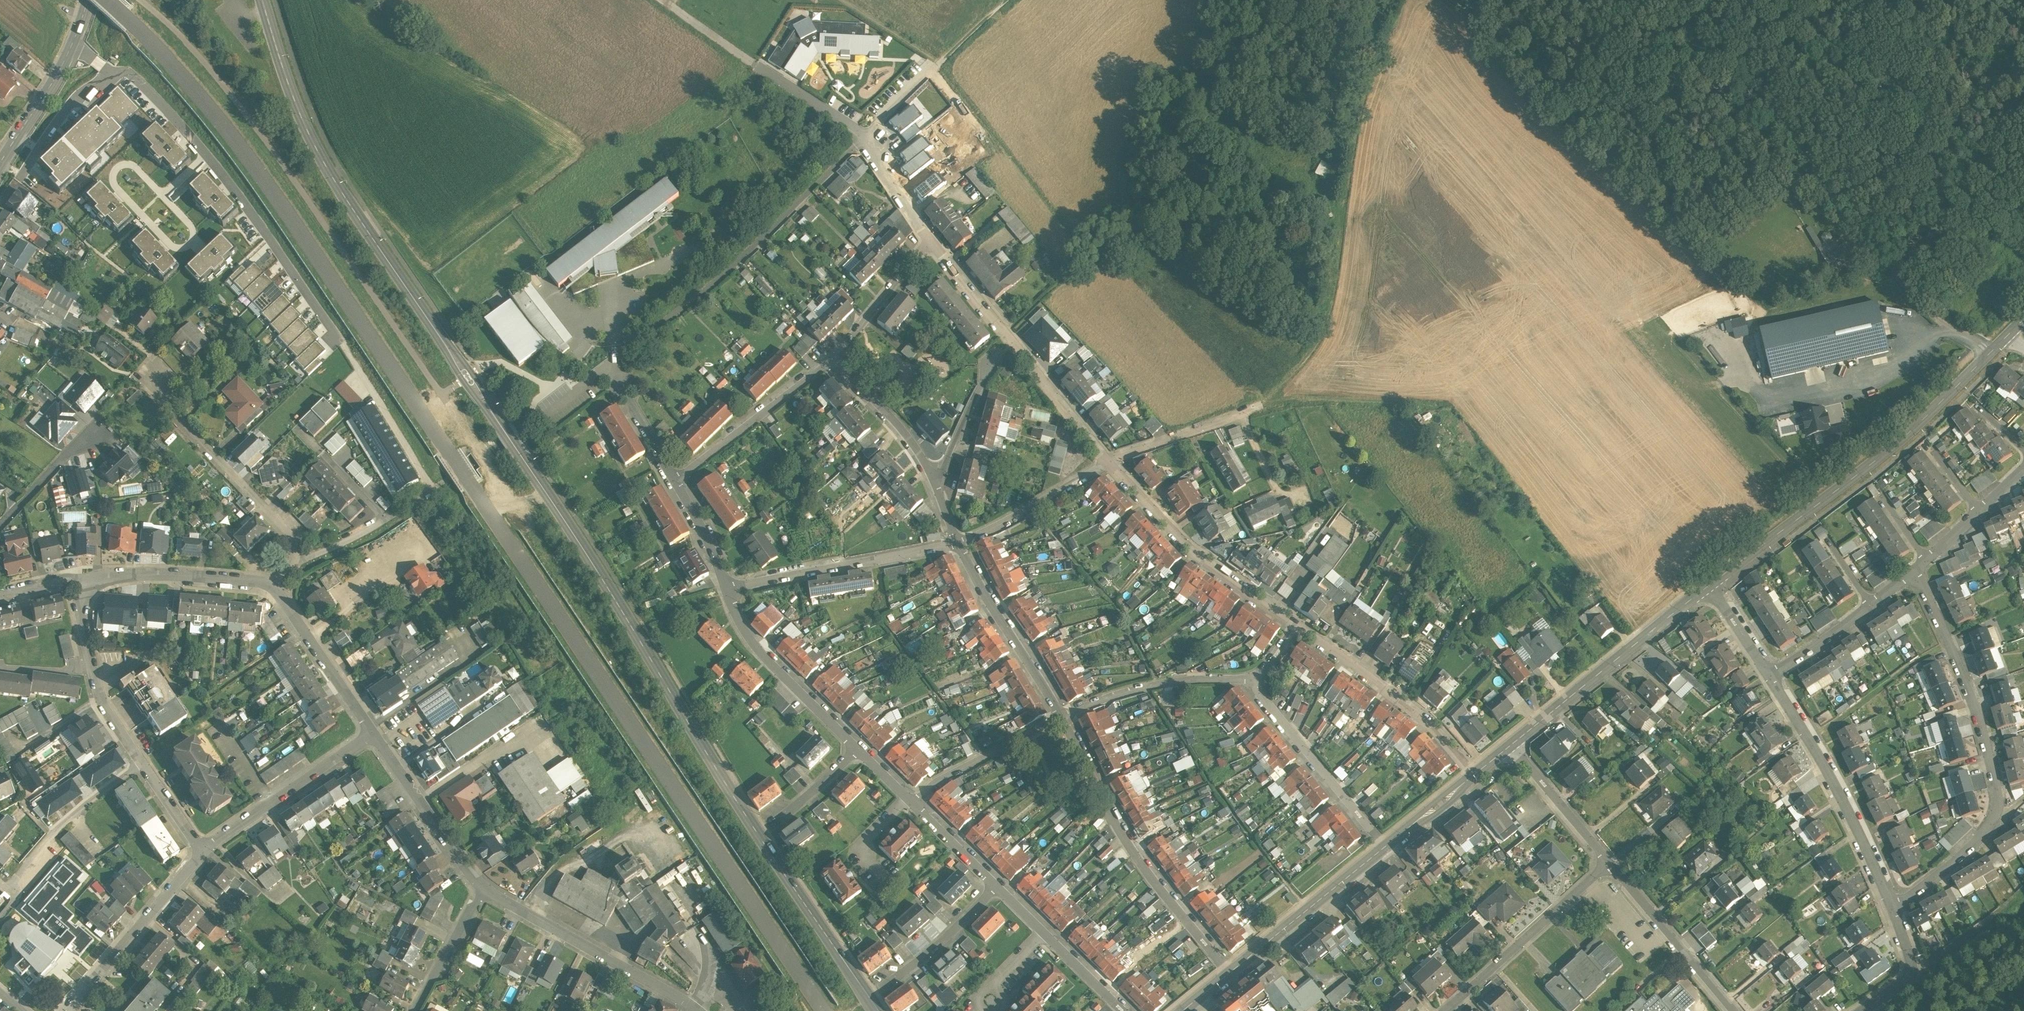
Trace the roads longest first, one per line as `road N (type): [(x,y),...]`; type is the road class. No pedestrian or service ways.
road 1 (secondary): [(105,0),(250,159),(827,1010)]
road 2 (tertiary): [(878,1010),(756,833),(568,525),(338,187),(297,108),(262,0)]
road 3 (track): [(428,423),(441,395),(239,106),(136,0)]
road 4 (residential): [(928,237),(865,137),(720,277),(607,365)]
road 5 (residential): [(1891,905),(1988,832),(1998,815),(1978,715),(1915,570)]
road 6 (secondary): [(2006,338),(1901,439),(1713,583)]
road 7 (residential): [(109,68),(132,74),(205,150),(342,344)]
road 8 (residential): [(1233,970),(1141,865),(1063,716)]
road 9 (residential): [(73,581),(101,698),(204,846)]
road 10 (residential): [(1891,905),(1773,675)]
road 11 (residential): [(1295,627),(1161,520),(1109,462)]
road 12 (unclassified): [(482,890),(692,1008)]
road 13 (residential): [(152,376),(174,413),(302,559)]
road 14 (residential): [(728,593),(958,544)]
road 15 (residential): [(1473,775),(1439,731),(1295,627)]
road 16 (residential): [(1610,864),(1445,1010)]
road 17 (track): [(1832,213),(1937,319),(1993,351)]
road 18 (residential): [(1252,678),(1385,845)]
road 19 (residential): [(204,846),(69,1010)]
road 20 (residential): [(861,747),(741,630),(728,593)]
road 21 (residential): [(372,733),(204,846)]
road 22 (residential): [(1063,716),(958,544)]
road 23 (secondary): [(1511,744),(1667,620)]
road 24 (residential): [(675,483),(829,358)]
road 25 (secondary): [(1233,970),(1385,845)]
road 26 (residential): [(73,581),(152,575),(268,584)]
road 27 (residential): [(1252,678),(1146,686),(1063,716)]
road 28 (unclassified): [(372,733),(482,890)]
road 29 (residential): [(1610,864),(1732,1010)]
road 30 (unclassified): [(268,584),(372,733)]
road 31 (residential): [(1063,716),(931,786),(916,804)]
road 32 (residential): [(958,544),(1109,462)]
road 33 (residential): [(932,479),(1013,339)]
road 34 (residential): [(932,479),(901,431),(829,358)]
road 35 (residential): [(880,990),(1001,887)]
road 36 (residential): [(1109,462),(1258,413)]
road 37 (residential): [(829,358),(928,237)]
road 38 (residential): [(1109,462),(1013,339)]
road 39 (residential): [(1511,744),(1610,864)]
road 40 (secondary): [(74,41),(0,167)]
road 41 (residential): [(109,68),(55,123),(21,176)]
road 42 (residential): [(482,890),(416,1010)]
road 43 (residential): [(675,483),(607,365)]
road 44 (residential): [(1863,1010),(1912,974),(1891,905)]
road 45 (residential): [(1013,339),(928,237)]
road 46 (residential): [(0,527),(94,434)]
road 47 (residential): [(728,593),(675,483)]
road 48 (residential): [(769,825),(861,747)]

